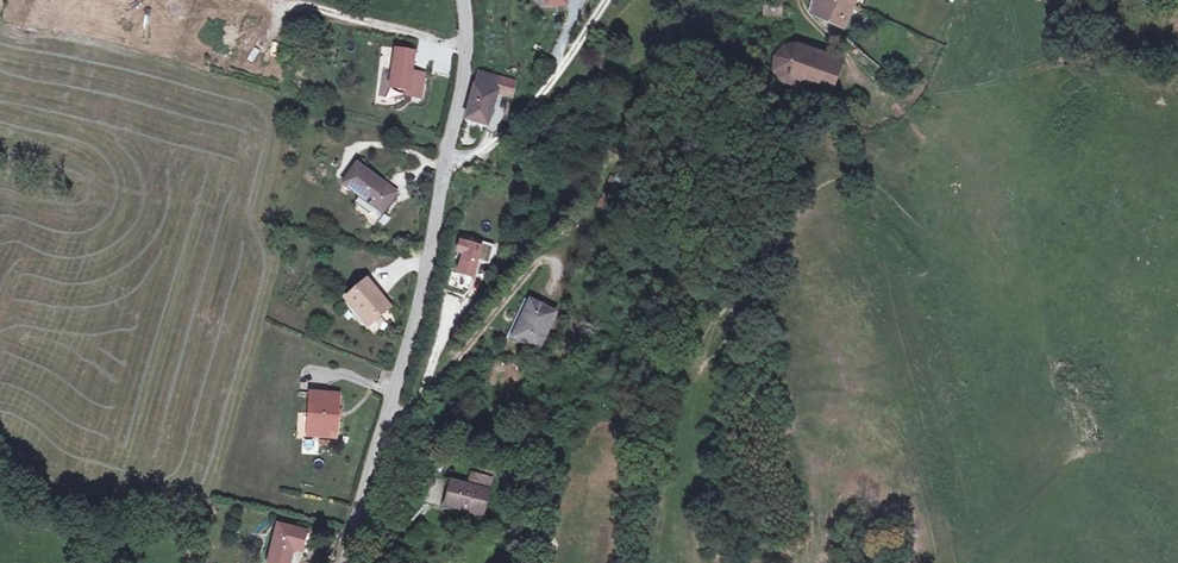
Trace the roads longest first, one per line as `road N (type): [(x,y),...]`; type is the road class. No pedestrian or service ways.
road 1 (unclassified): [(464,0),(462,85),(425,281),(345,562)]
road 2 (track): [(384,422),(454,366),(533,267),(552,261),(559,270),(546,300)]
road 3 (track): [(446,163),(488,150),(541,100),(608,0)]

